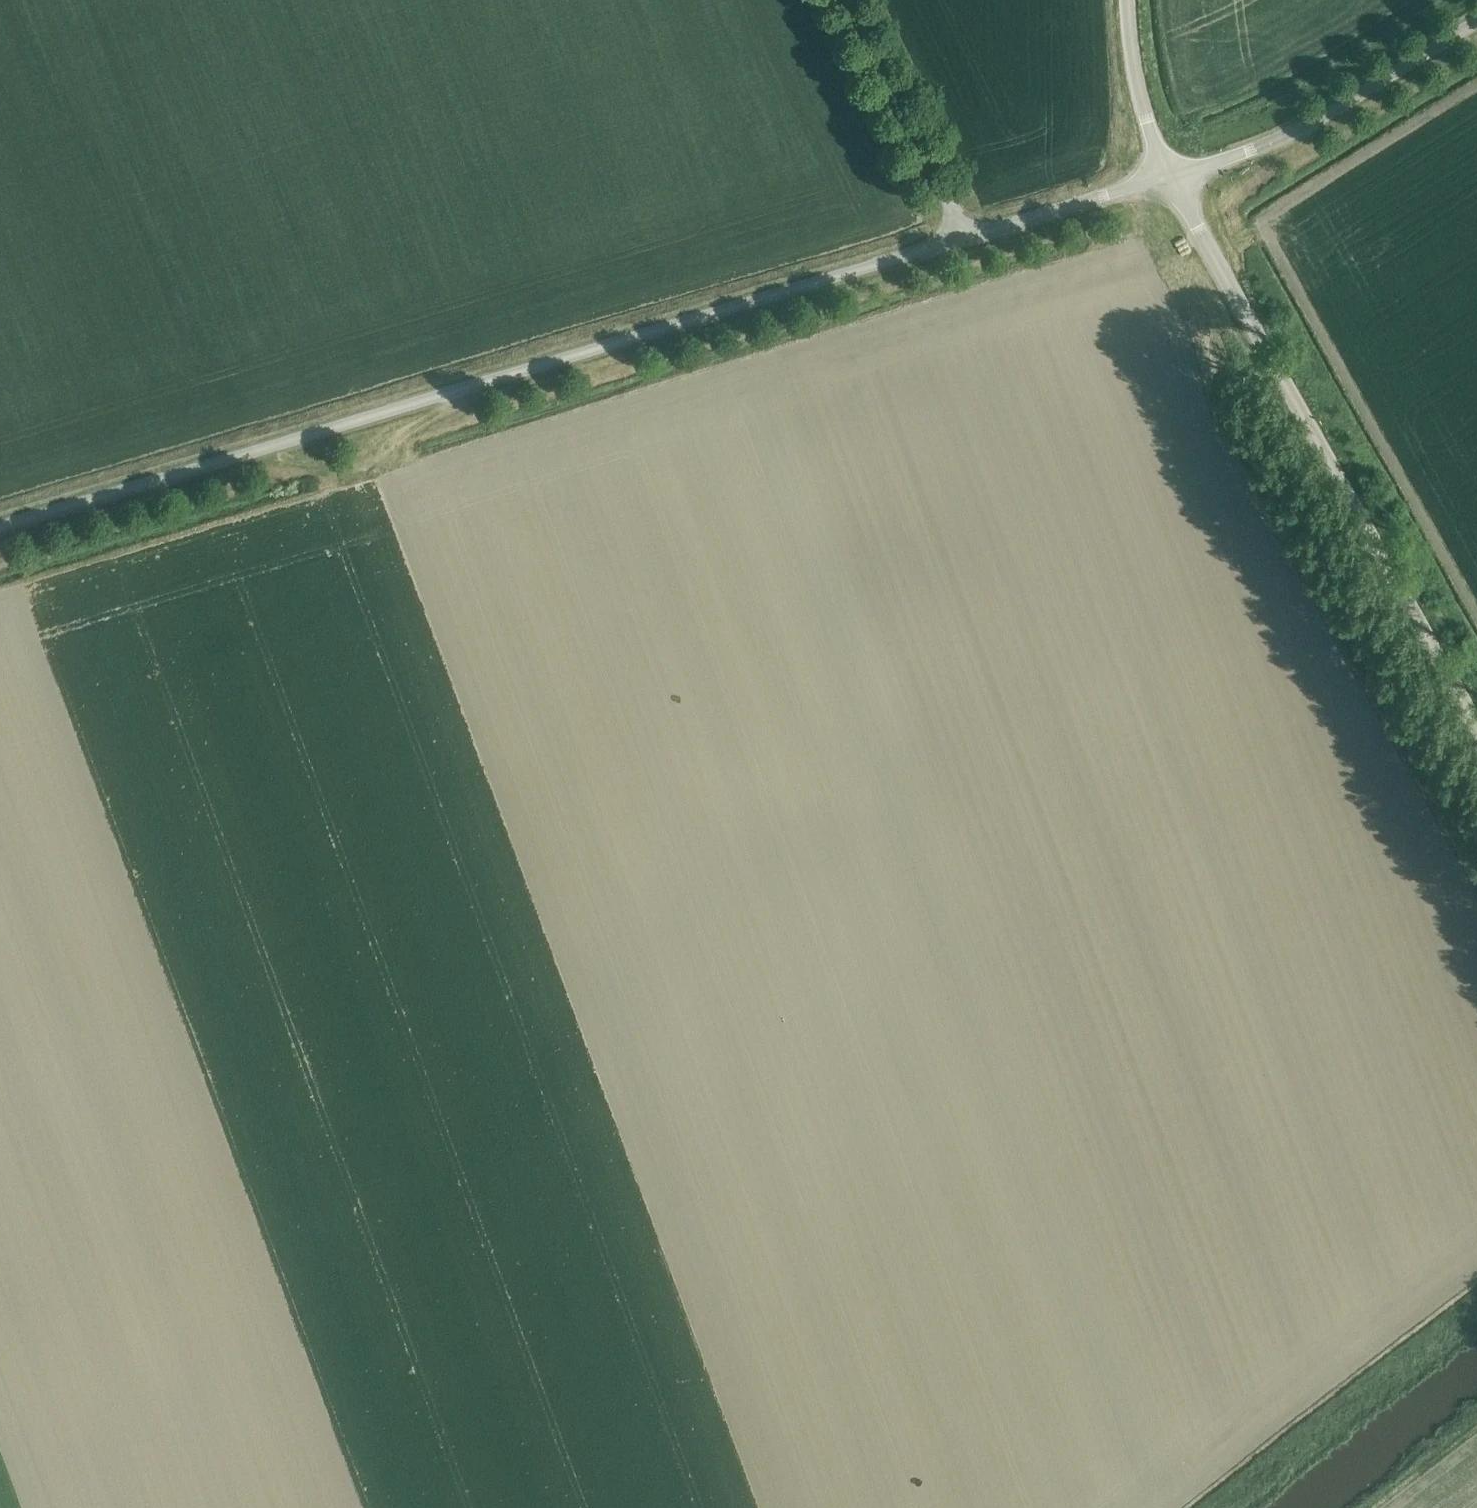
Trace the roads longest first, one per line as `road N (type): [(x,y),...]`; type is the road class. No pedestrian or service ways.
road 1 (unclassified): [(0,525),(1170,179)]
road 2 (unclassified): [(1476,722),(1170,179)]
road 3 (unclassified): [(1170,179),(1294,132),(1476,22)]
road 4 (unclassified): [(1170,179),(1137,80),(1128,0)]

